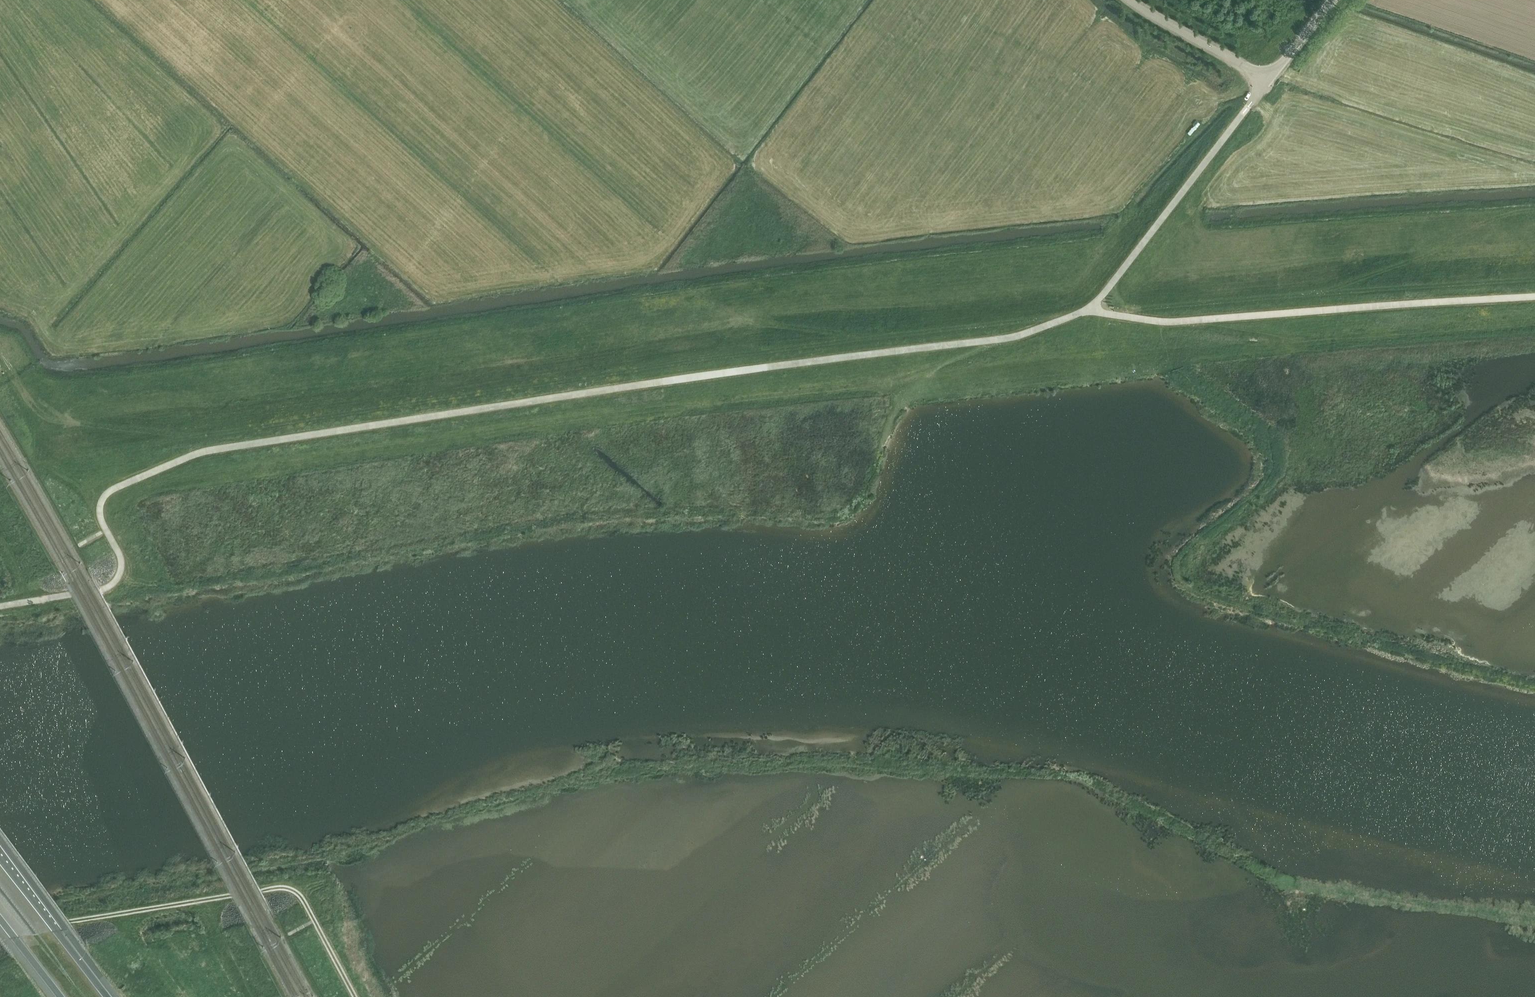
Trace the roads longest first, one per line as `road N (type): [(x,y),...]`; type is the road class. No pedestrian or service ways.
road 1 (track): [(1082,312),(191,431),(48,418),(0,357)]
road 2 (trunk): [(107,996),(0,858)]
road 3 (unclassified): [(1268,79),(1129,0)]

